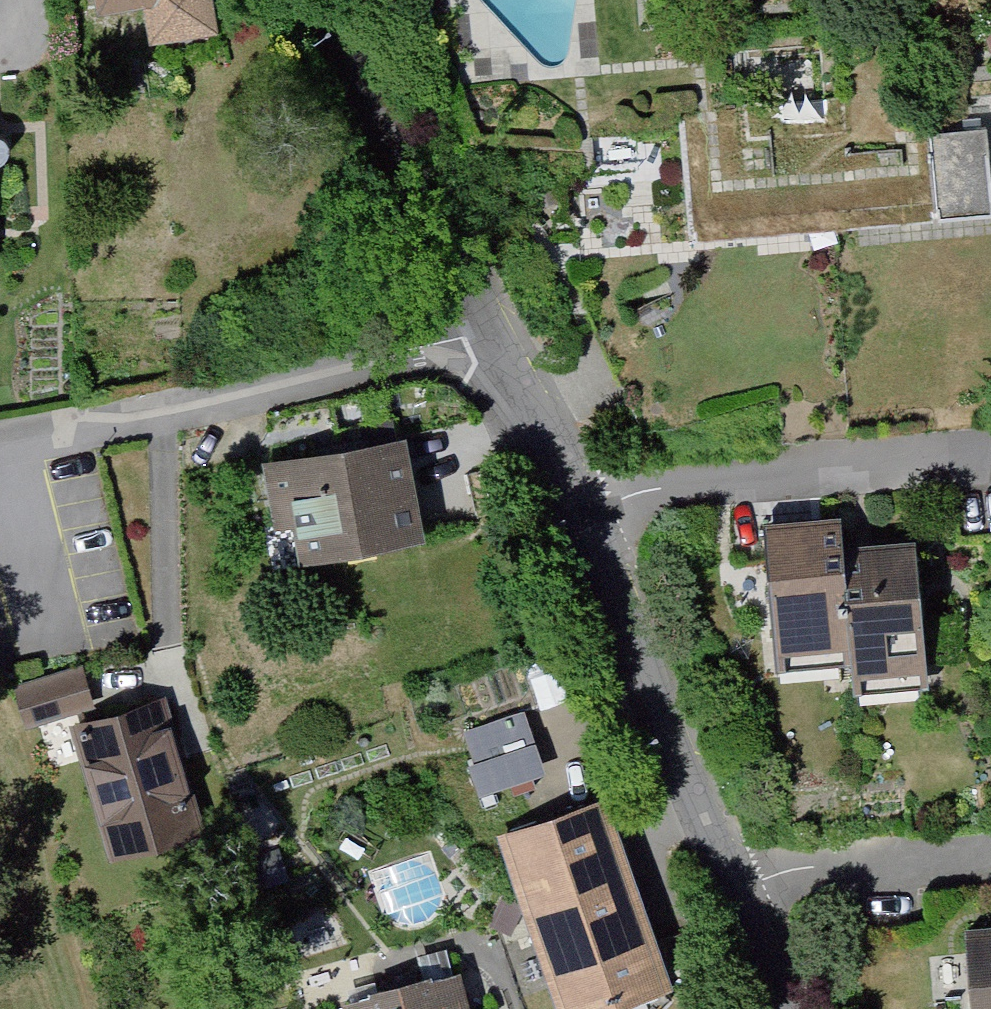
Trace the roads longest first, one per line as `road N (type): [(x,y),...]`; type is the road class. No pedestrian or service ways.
road 1 (residential): [(0,447),(288,394),(490,334)]
road 2 (residential): [(990,452),(848,481),(692,489),(571,517)]
road 3 (residential): [(735,888),(571,517)]
road 4 (residential): [(490,334),(374,97),(306,0)]
road 5 (residential): [(990,865),(807,869),(735,888)]
road 6 (residential): [(571,517),(490,334)]
road 7 (residential): [(789,1008),(735,888)]

